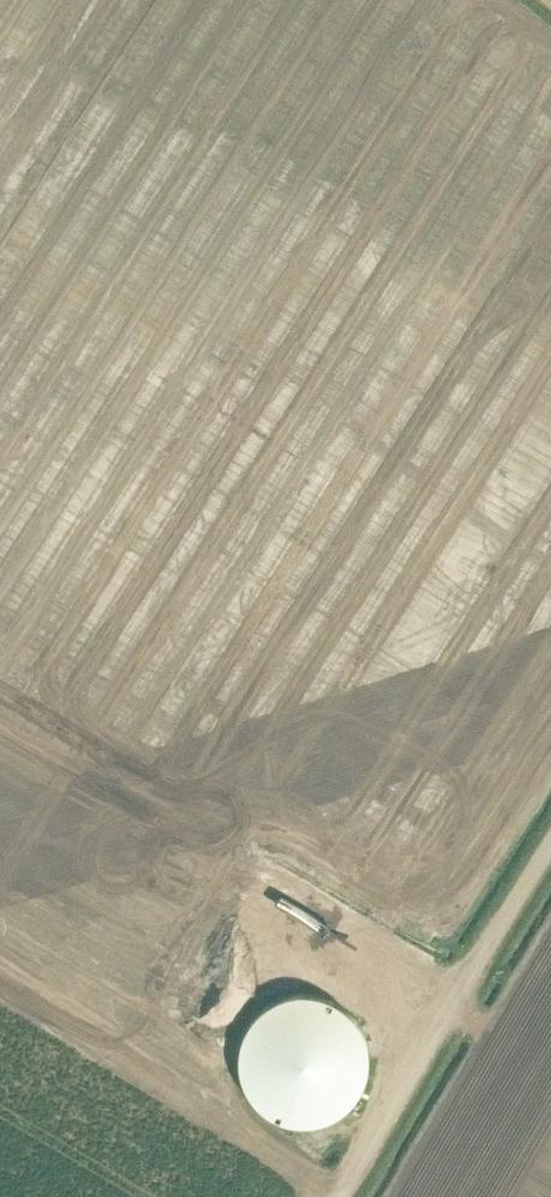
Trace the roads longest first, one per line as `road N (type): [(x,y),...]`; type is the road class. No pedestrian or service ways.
road 1 (unclassified): [(335,1196),(550,840)]

